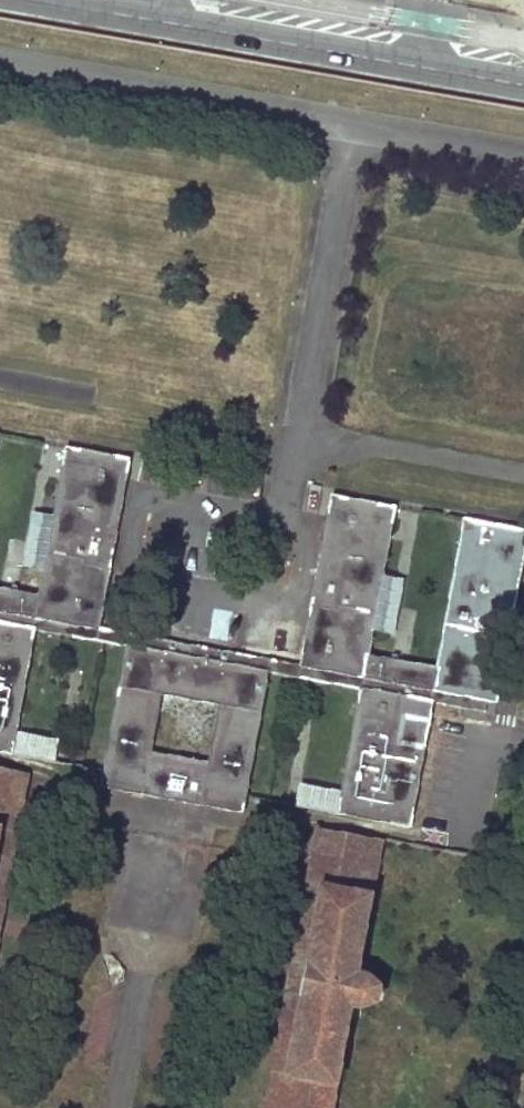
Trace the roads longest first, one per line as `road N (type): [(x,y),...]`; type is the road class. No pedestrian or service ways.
road 1 (tertiary): [(523,86),(37,0)]

